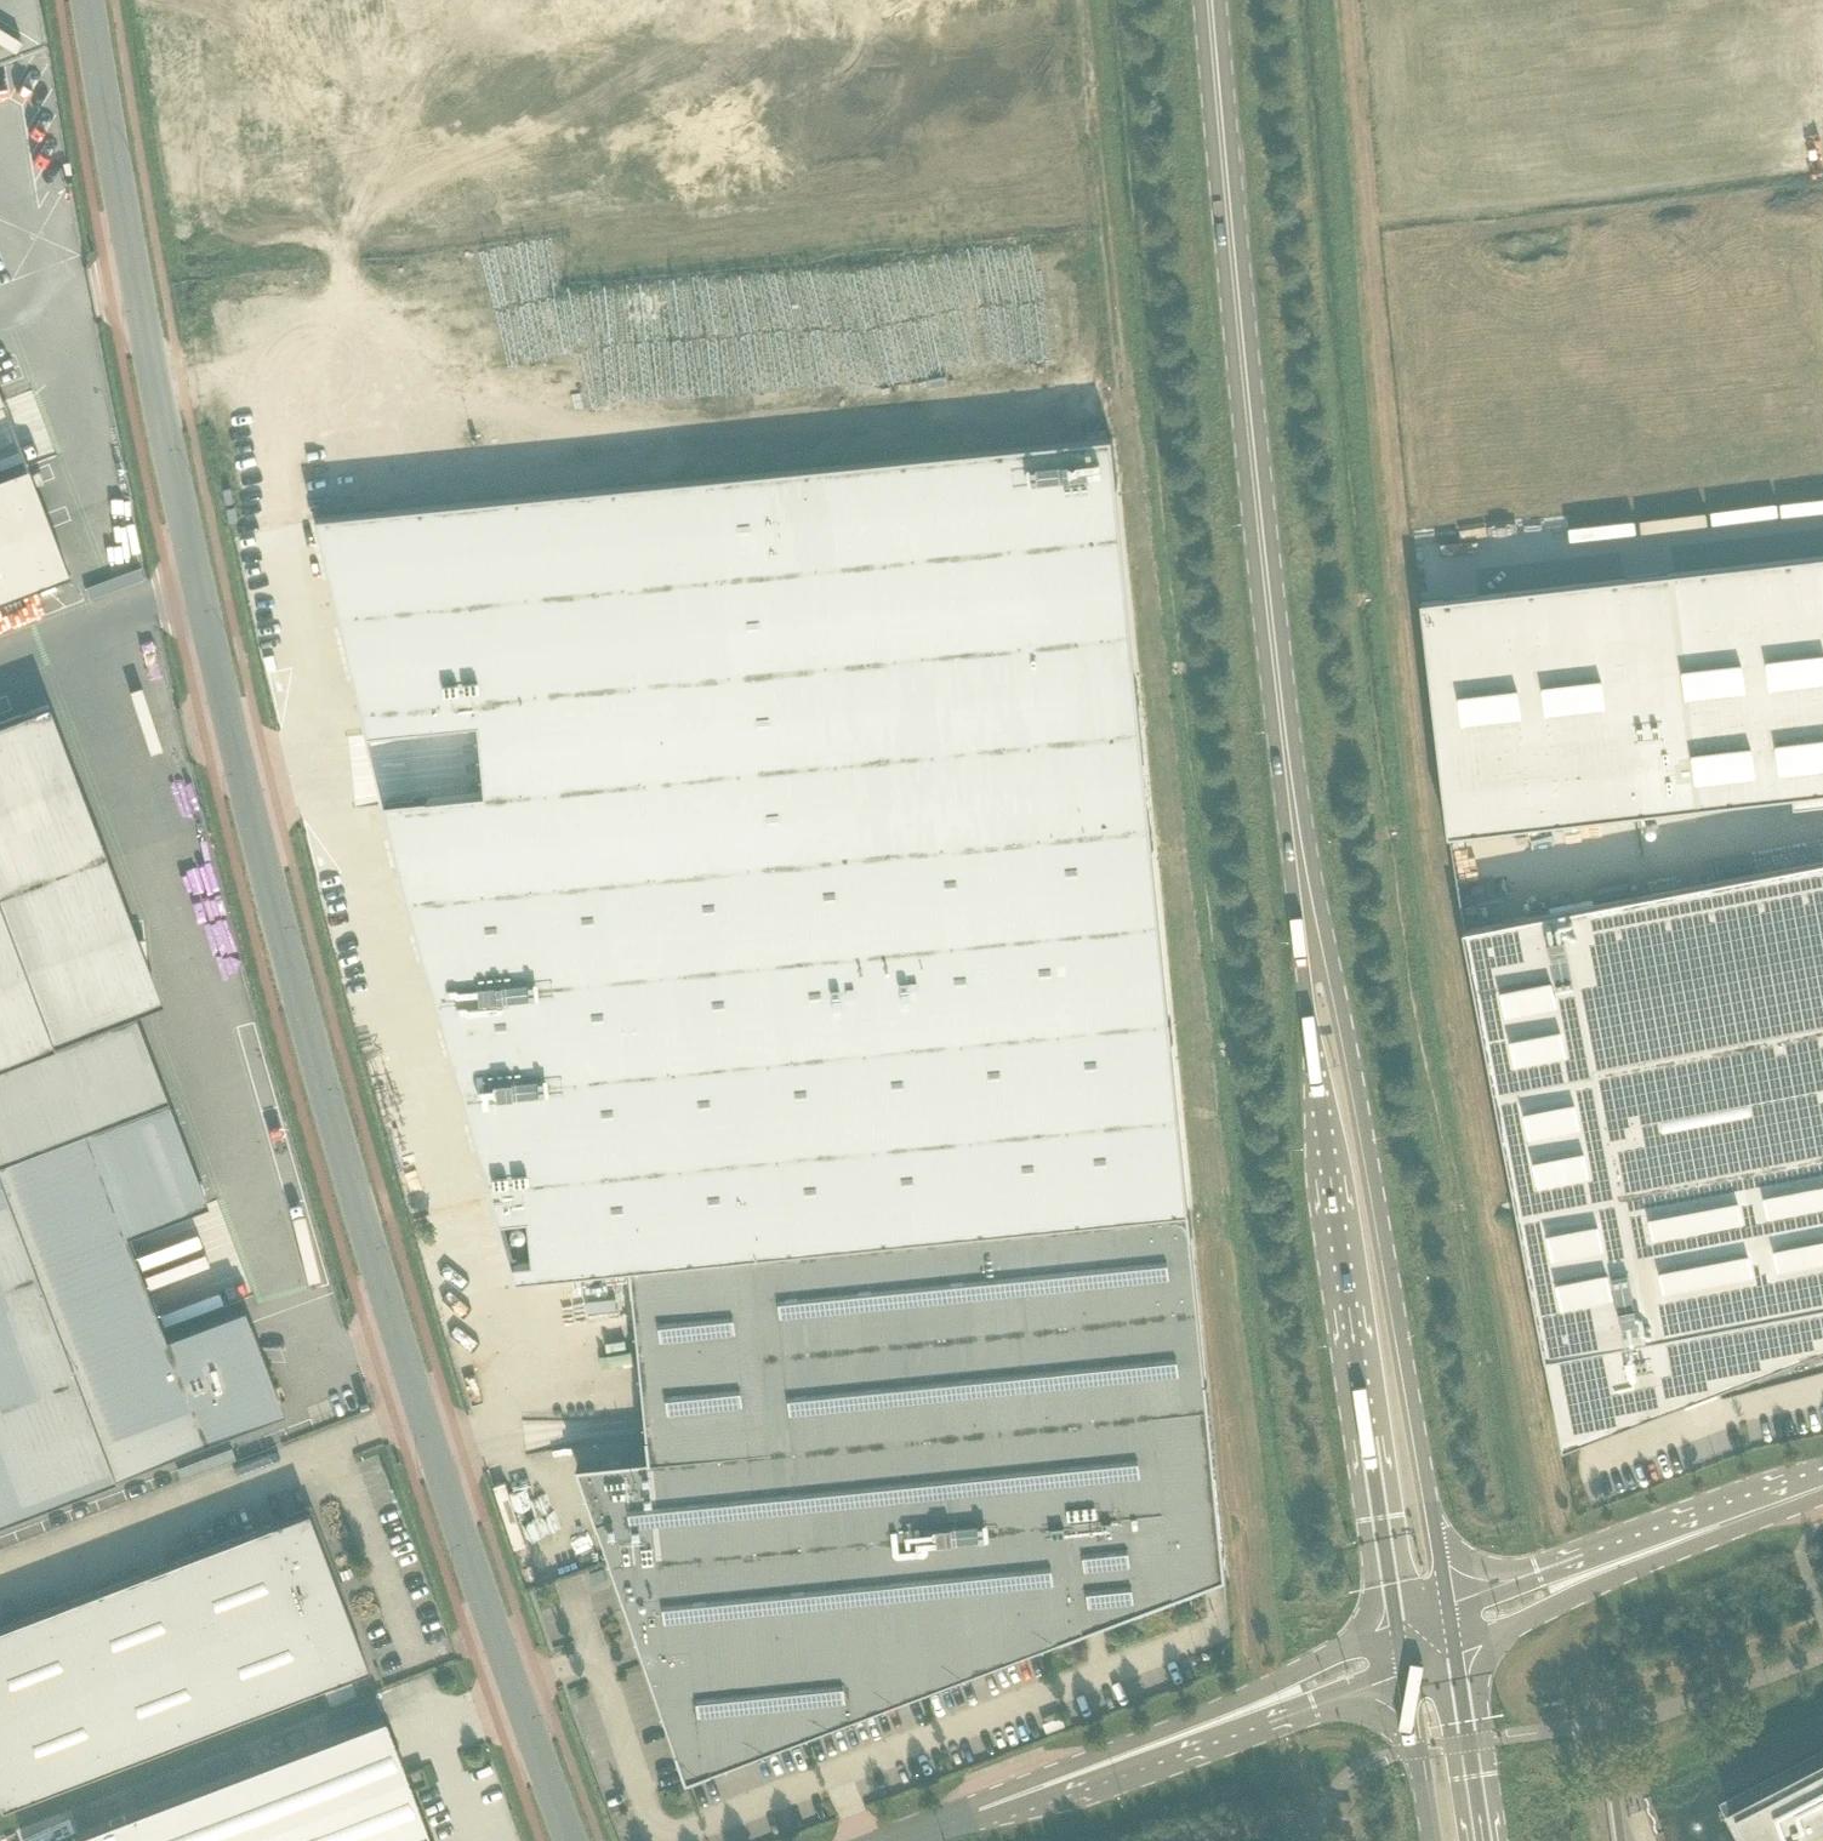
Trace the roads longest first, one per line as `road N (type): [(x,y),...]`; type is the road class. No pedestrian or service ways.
road 1 (unclassified): [(94,0),(149,357),(295,976),(381,1266),(577,1840)]
road 2 (primary): [(1293,801),(1328,1167),(1395,1622)]
road 3 (primary): [(1450,1605),(1357,1082),(1293,801)]
road 4 (primary): [(1213,0),(1293,801)]
road 5 (unclassified): [(898,1840),(1251,1709)]
road 6 (unclassified): [(1744,1512),(1813,1721)]
road 7 (primary): [(1483,1840),(1459,1656)]
road 8 (unclassified): [(1395,1622),(1303,1670),(1251,1709)]
road 9 (primary): [(1403,1674),(1429,1840)]
road 10 (unclassified): [(1744,1512),(1591,1574)]
road 11 (unclassified): [(1251,1709),(1313,1704),(1403,1674)]
road 12 (unclassified): [(1459,1656),(1591,1574)]
road 13 (unclassified): [(1591,1574),(1539,1576),(1450,1605)]

